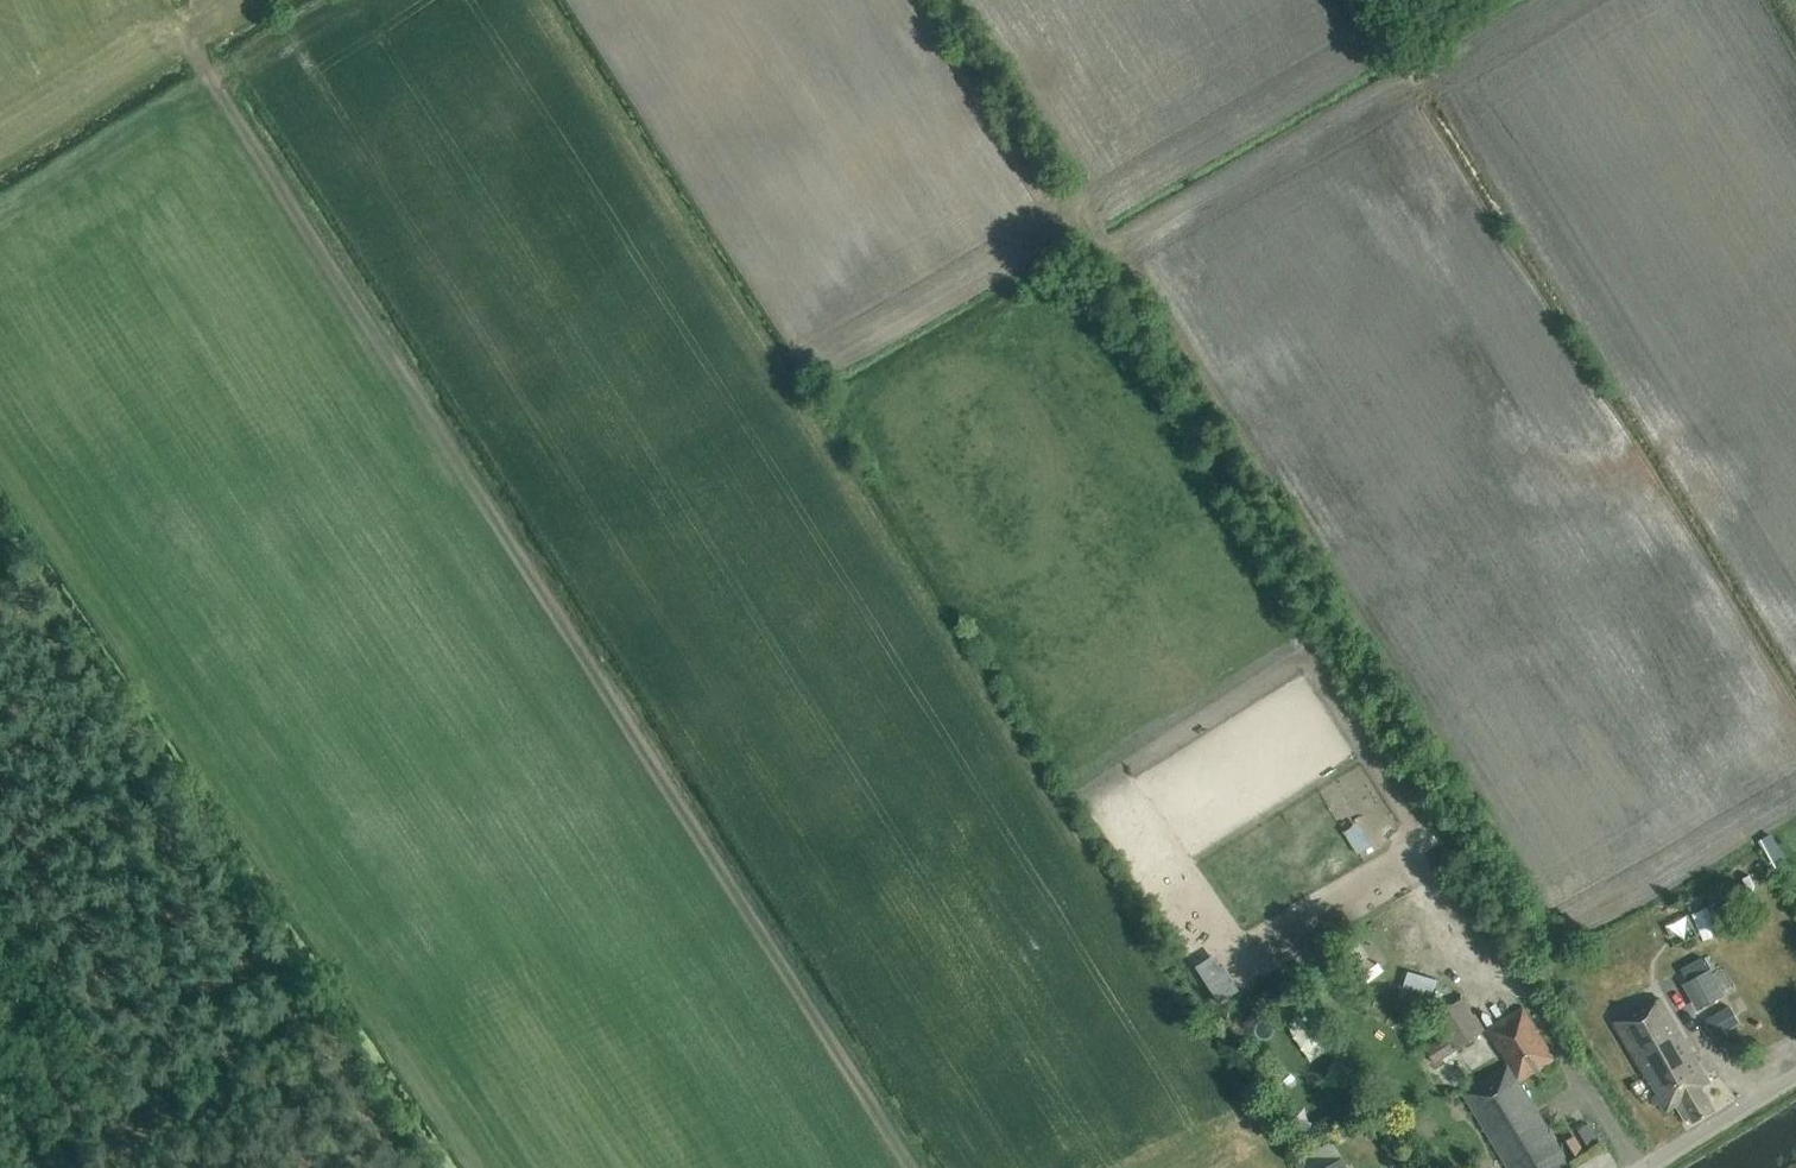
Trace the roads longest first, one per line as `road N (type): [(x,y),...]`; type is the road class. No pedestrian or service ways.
road 1 (unclassified): [(1645,1167),(1795,1075)]

